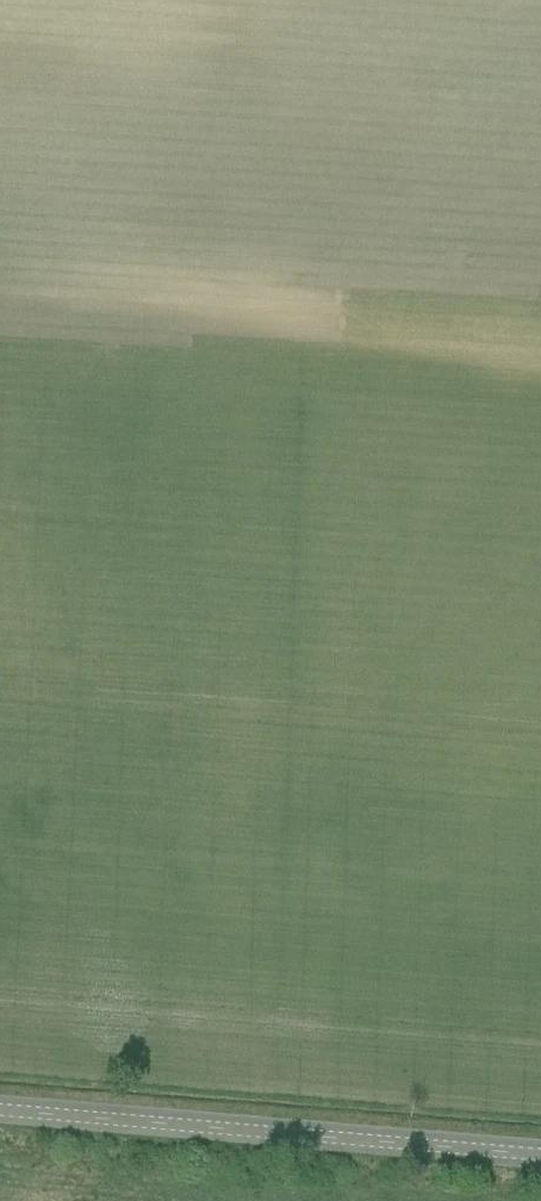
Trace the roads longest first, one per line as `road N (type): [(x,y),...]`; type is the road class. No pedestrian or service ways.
road 1 (tertiary): [(0,1112),(540,1156)]

